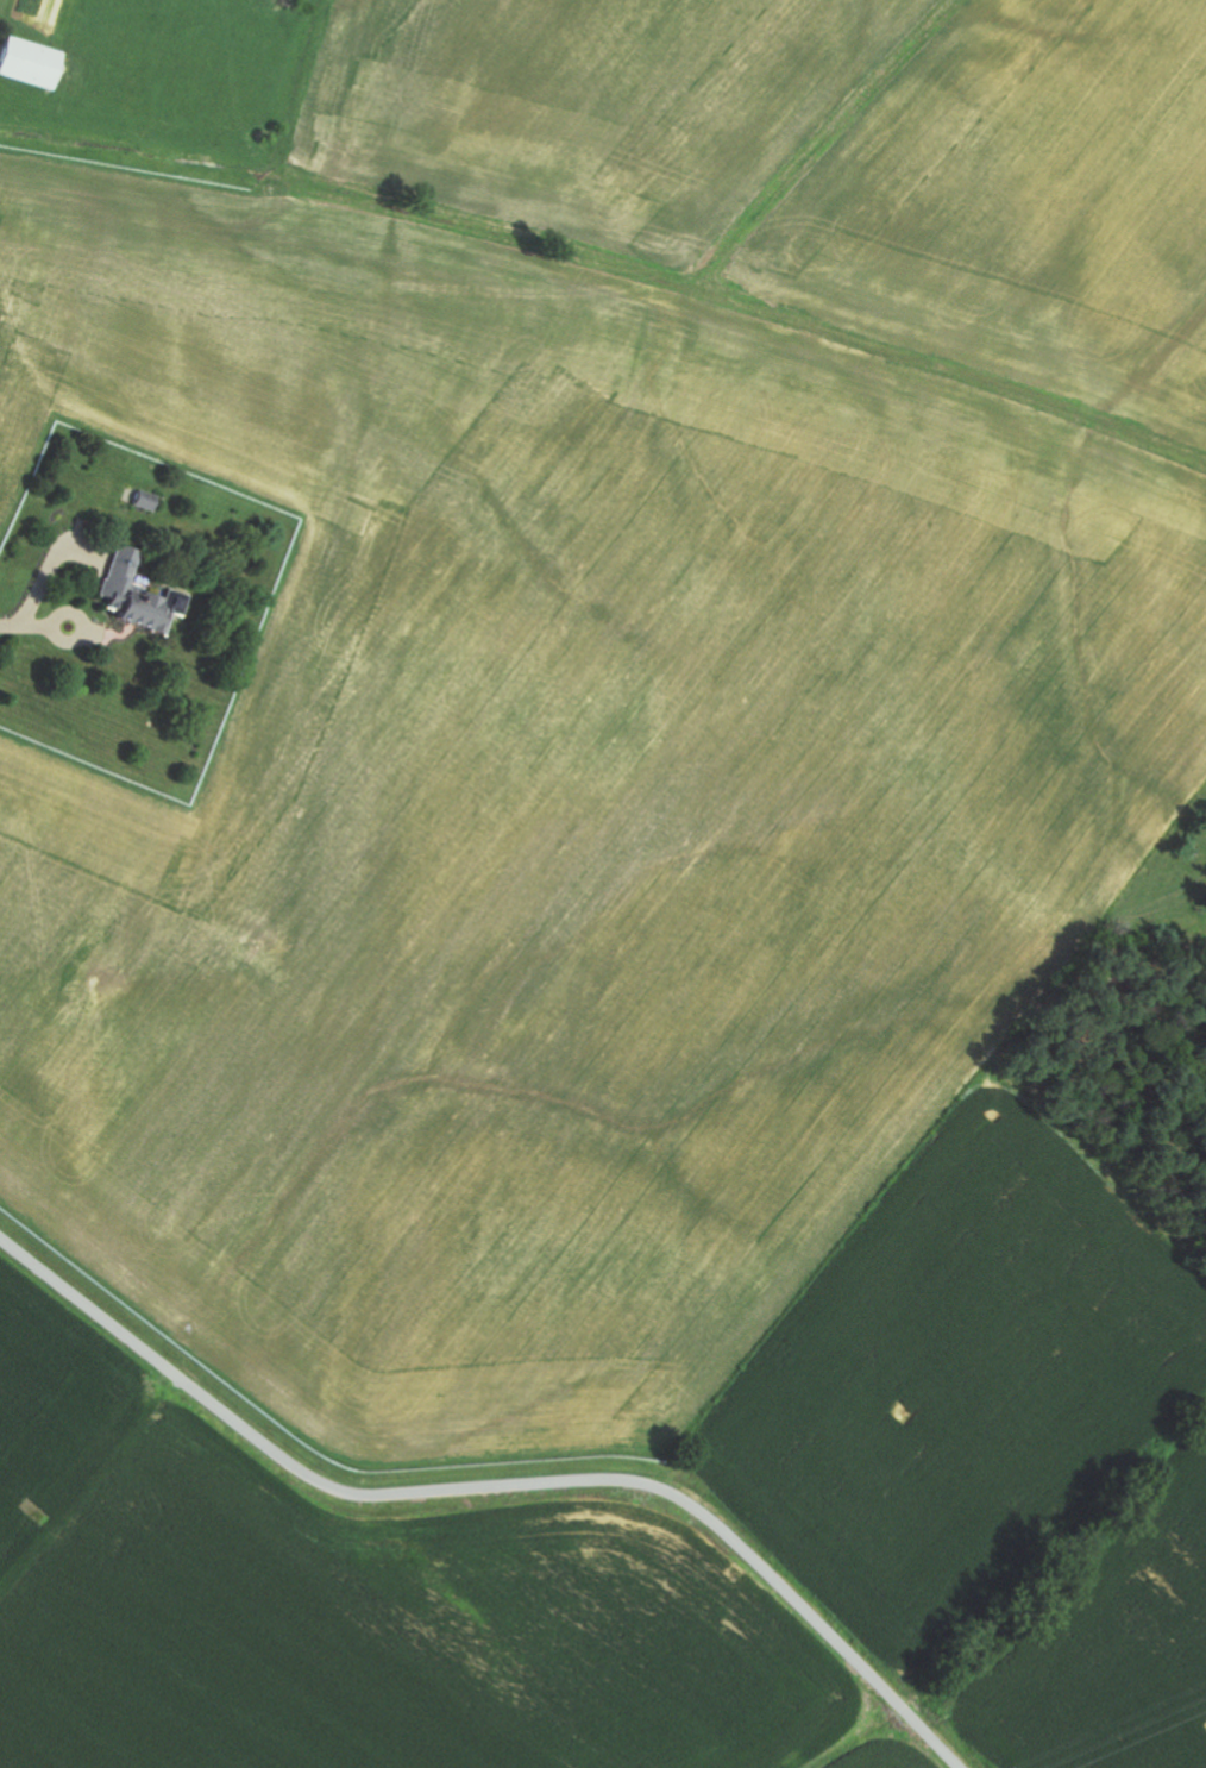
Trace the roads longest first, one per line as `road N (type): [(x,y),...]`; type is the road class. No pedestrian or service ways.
road 1 (residential): [(961,1767),(691,1506),(628,1480),(385,1496),(321,1484),(269,1452),(0,1238)]

